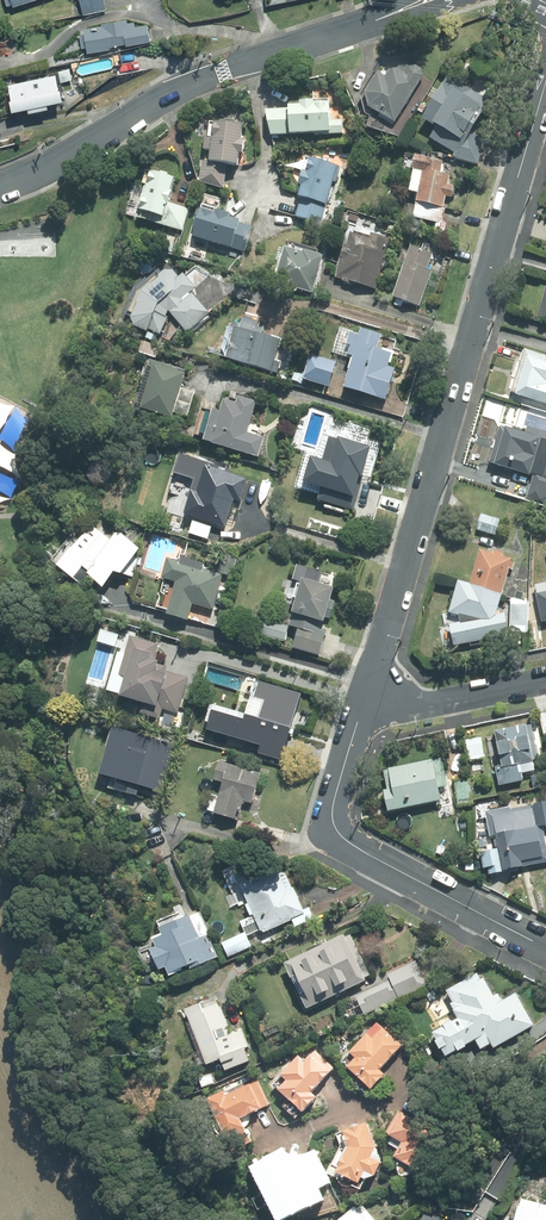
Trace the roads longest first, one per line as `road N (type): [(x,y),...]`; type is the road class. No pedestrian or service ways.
road 1 (residential): [(369,686),(545,81)]
road 2 (tertiary): [(376,21),(223,71),(38,173),(0,186)]
road 3 (residential): [(545,947),(360,849),(338,826),(335,805),(369,686)]
road 4 (residential): [(369,686),(441,700),(545,681)]

